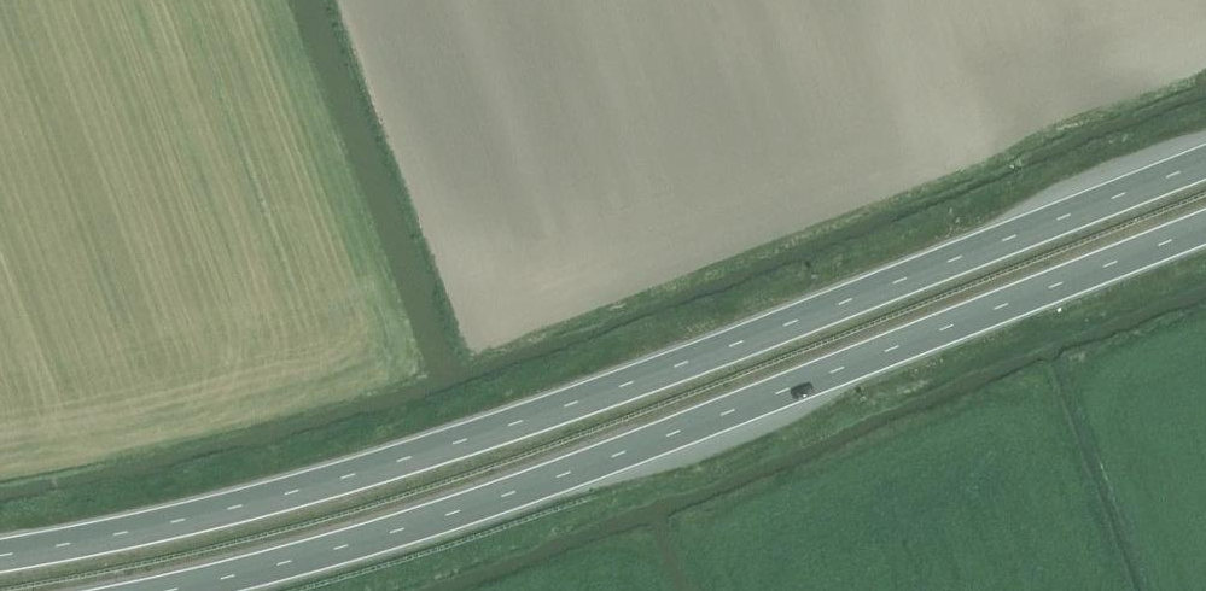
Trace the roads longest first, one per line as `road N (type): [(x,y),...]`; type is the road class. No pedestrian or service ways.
road 1 (trunk): [(1205,163),(663,372),(364,473),(152,528),(0,555)]
road 2 (trunk): [(163,590),(463,510),(1205,228)]

